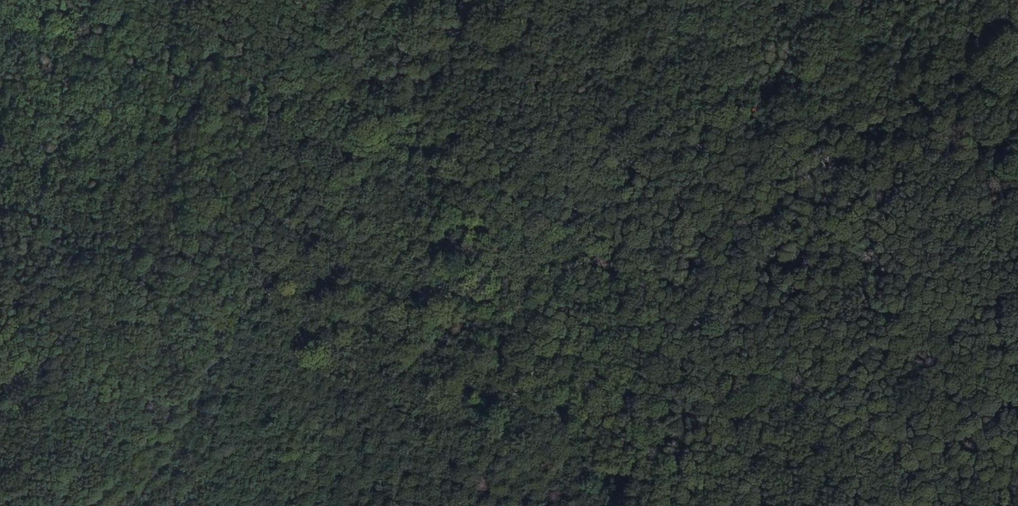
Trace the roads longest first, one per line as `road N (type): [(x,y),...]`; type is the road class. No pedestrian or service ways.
road 1 (track): [(424,126),(1017,117)]
road 2 (track): [(424,126),(82,505)]
road 3 (track): [(642,505),(424,126)]
road 4 (track): [(512,0),(424,126)]

